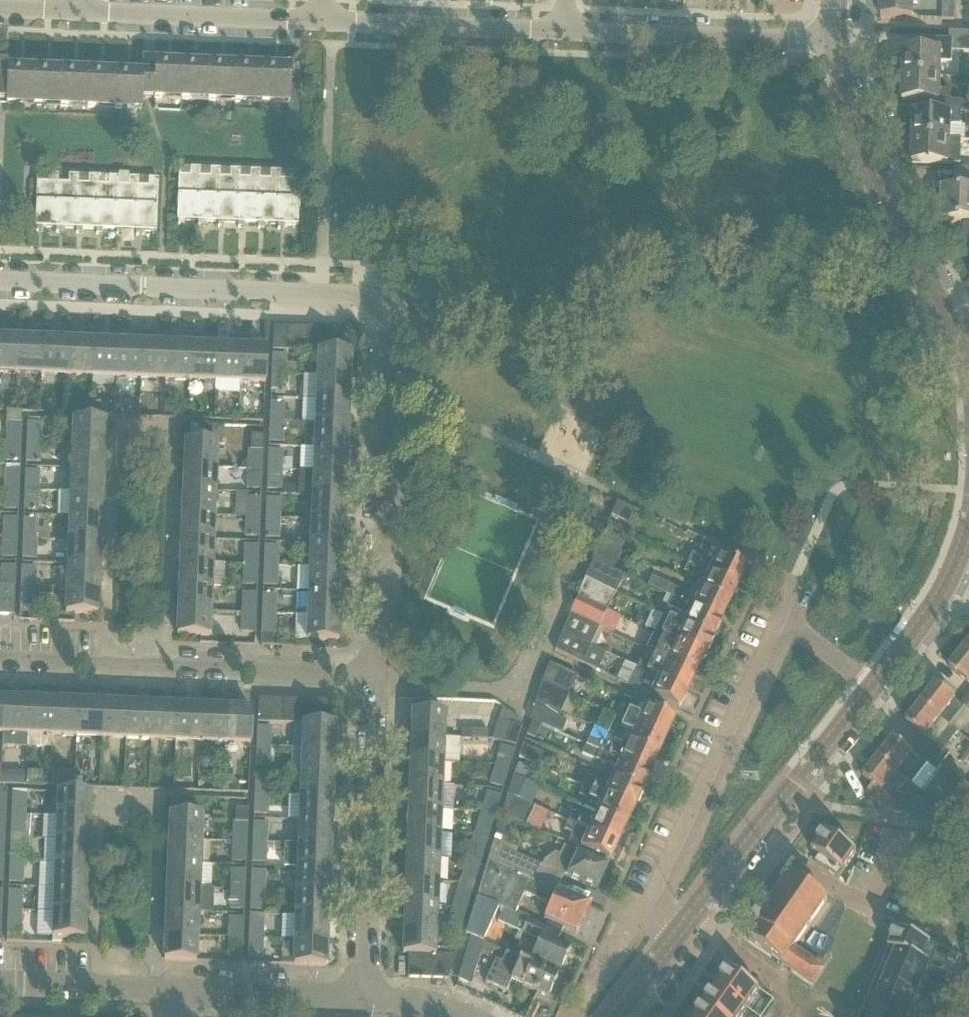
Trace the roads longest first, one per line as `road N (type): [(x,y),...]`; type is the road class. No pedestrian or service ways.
road 1 (unclassified): [(374,674),(382,317),(358,295),(0,282)]
road 2 (unclassified): [(374,674),(0,653)]
road 3 (tertiary): [(968,374),(846,99),(838,42)]
road 4 (unclassified): [(369,1003),(374,674)]
road 5 (unclassified): [(649,912),(785,620)]
road 6 (residential): [(838,42),(565,32)]
road 7 (residential): [(565,32),(323,24)]
road 8 (residential): [(323,24),(82,15)]
road 9 (unclassified): [(369,1003),(177,994)]
road 10 (tertiary): [(870,683),(938,601),(968,527)]
road 11 (tertiary): [(756,830),(870,683)]
road 12 (unclassified): [(177,994),(0,989)]
road 13 (tertiary): [(675,933),(756,830)]
road 14 (residential): [(756,830),(861,906)]

